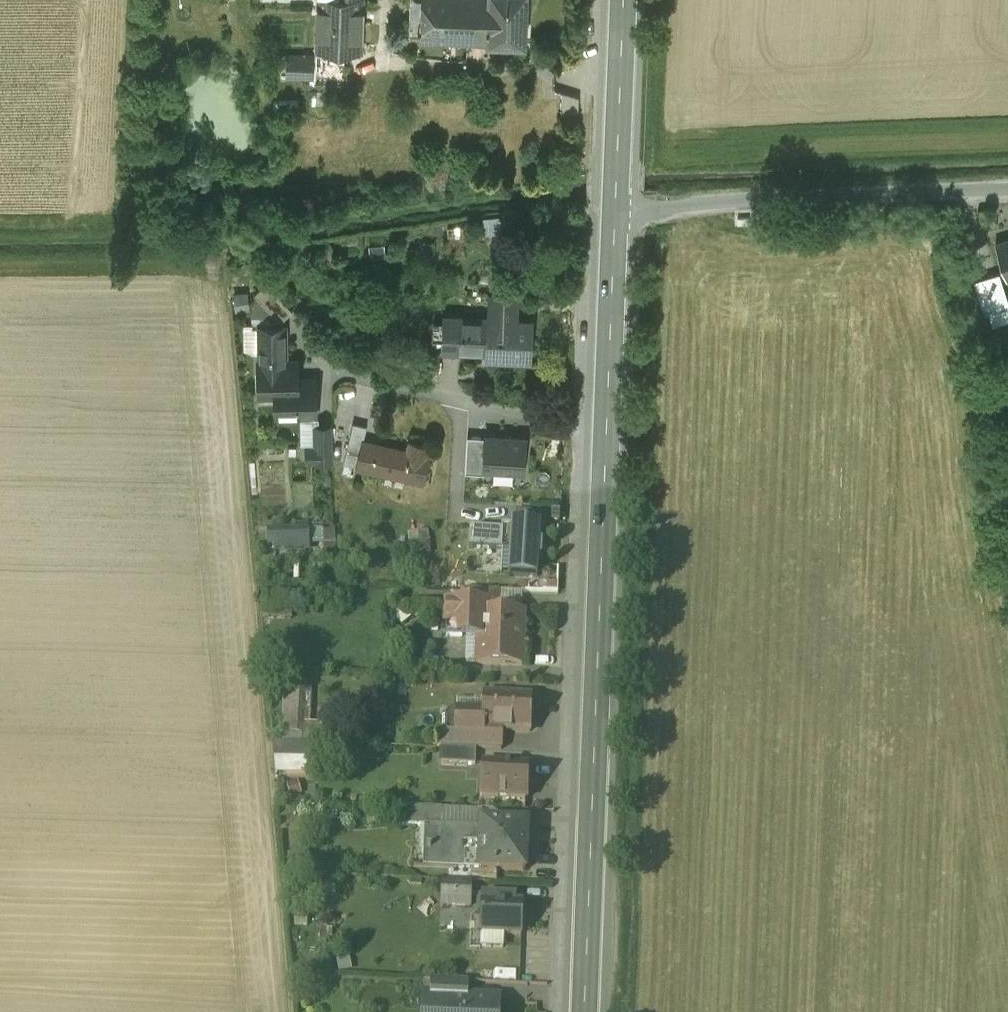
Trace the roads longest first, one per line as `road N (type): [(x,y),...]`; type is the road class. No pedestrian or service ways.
road 1 (primary): [(616,212),(582,1011)]
road 2 (unclassified): [(1007,188),(616,212)]
road 3 (primary): [(627,0),(616,212)]

